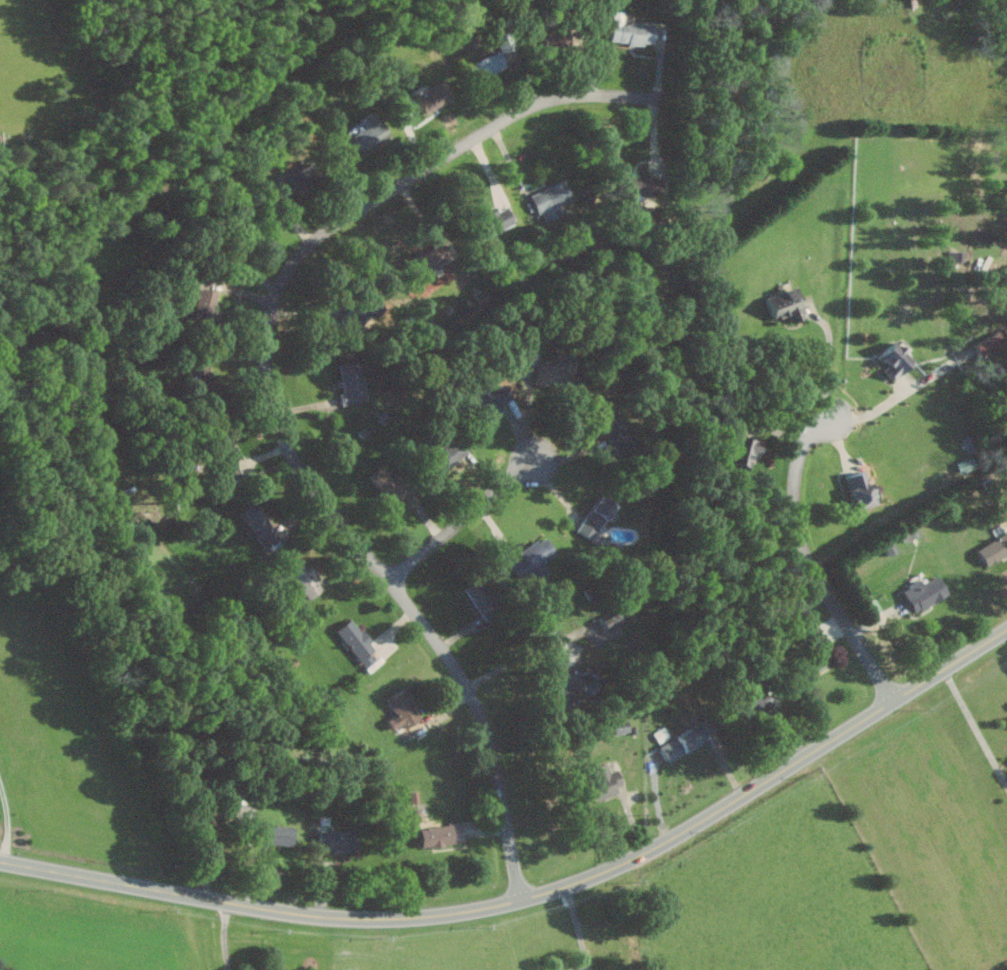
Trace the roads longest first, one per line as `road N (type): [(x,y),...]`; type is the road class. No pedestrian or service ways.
road 1 (residential): [(523,900),(482,712),(461,672),(305,474),(280,426),(269,383),(276,304),(293,269),(329,230),(521,112),(571,97),(698,96)]
road 2 (secondary): [(0,860),(335,917),(423,917),(523,900),(681,834),(1006,631)]
road 3 (residential): [(895,701),(803,545),(794,508),(796,471),(832,418)]
road 4 (residential): [(390,582),(535,465)]

